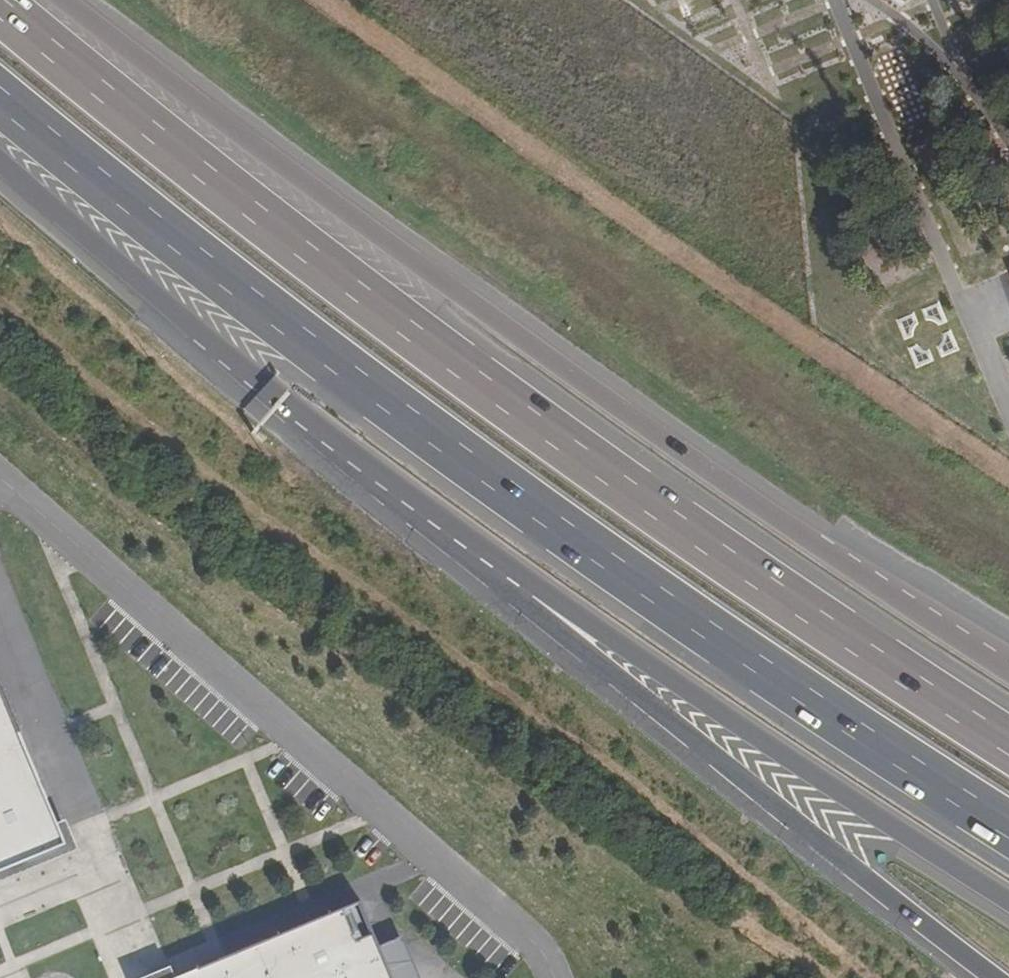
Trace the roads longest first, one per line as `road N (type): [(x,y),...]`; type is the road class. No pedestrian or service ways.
road 1 (motorway): [(1008,744),(668,520),(98,89),(0,6)]
road 2 (motorway): [(0,101),(417,431),(793,690),(1008,826)]
road 3 (motorway): [(1008,669),(746,504),(61,0)]
road 4 (motorway): [(0,165),(363,463),(538,587)]
road 5 (motorway): [(538,587),(595,659),(995,977)]
road 6 (motorway): [(538,587),(1008,902)]

